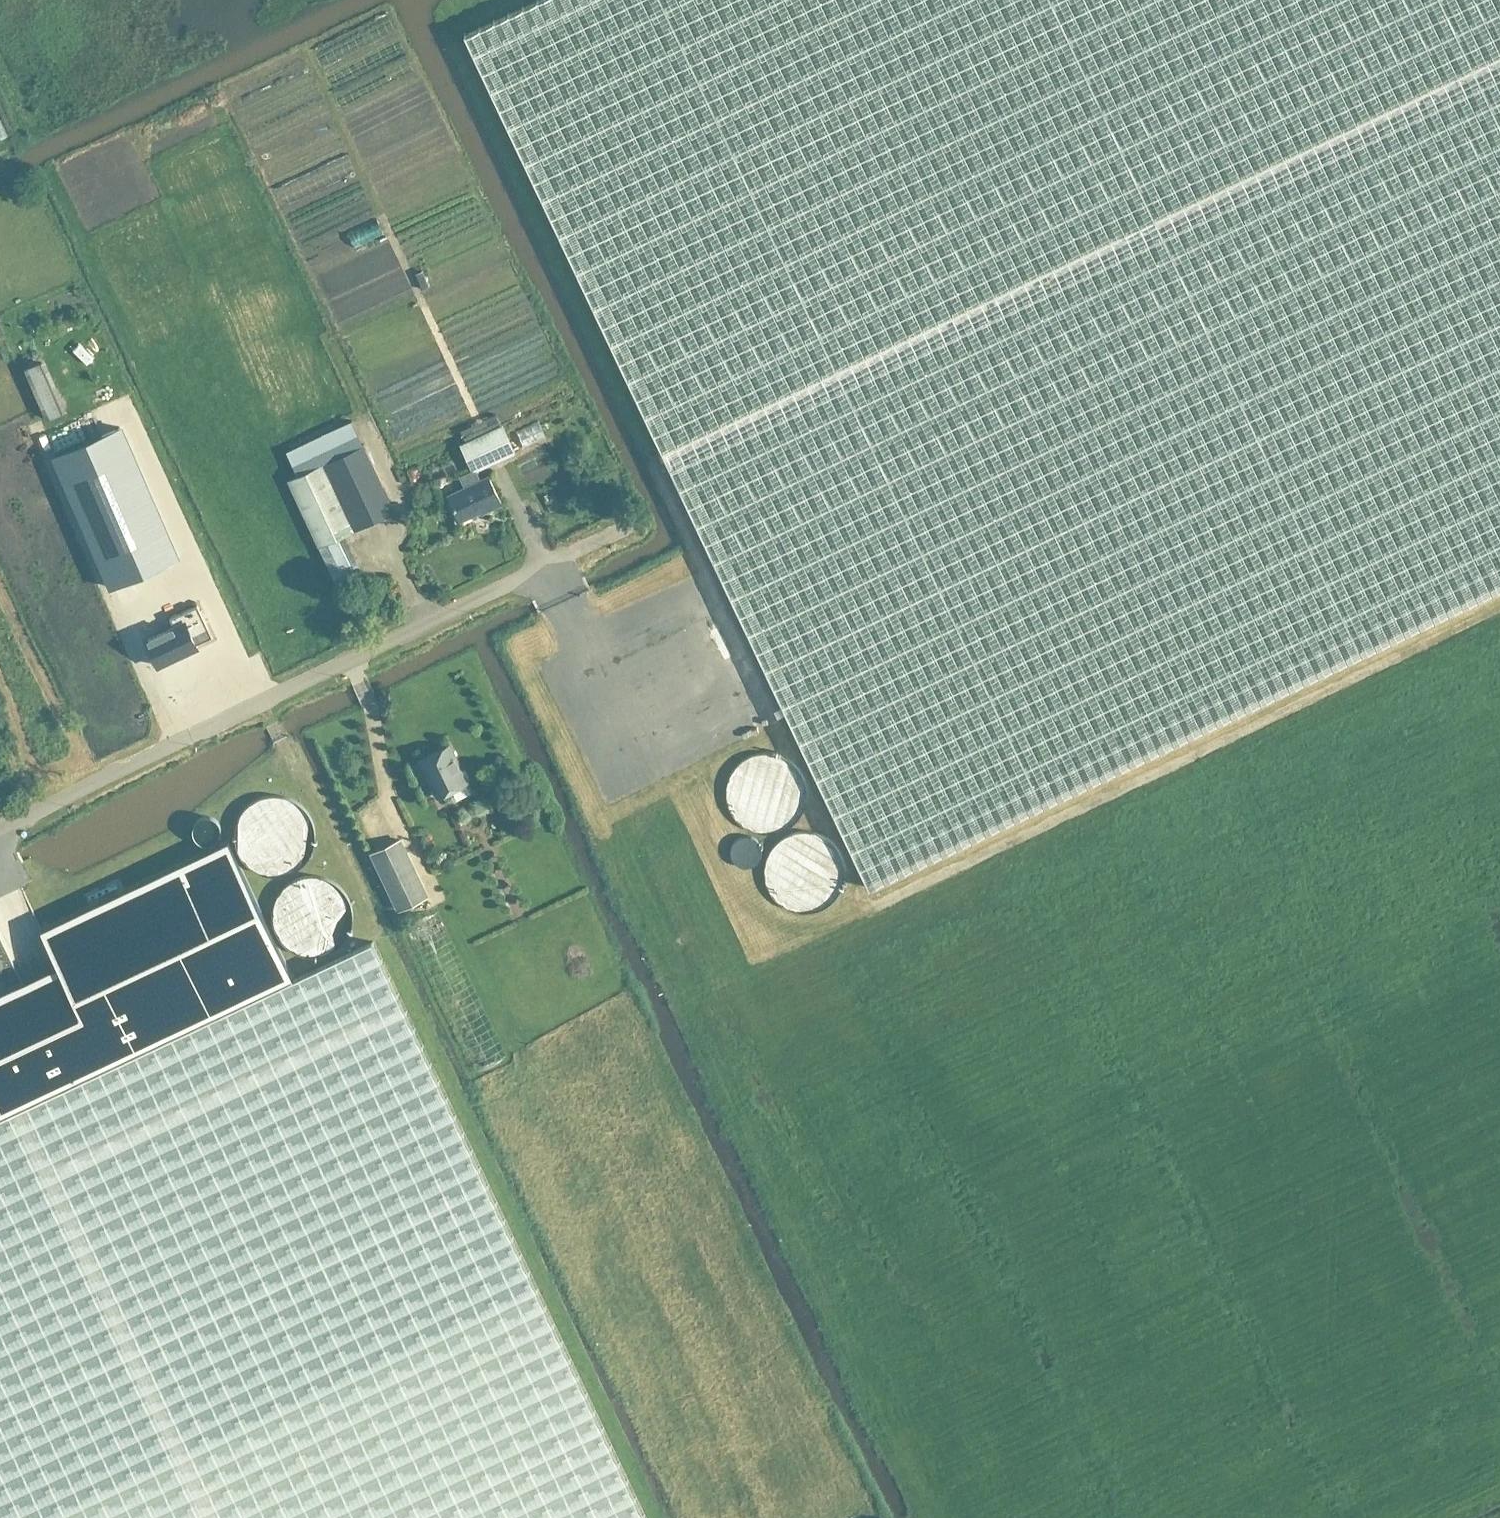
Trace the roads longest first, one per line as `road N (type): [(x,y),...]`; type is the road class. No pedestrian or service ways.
road 1 (unclassified): [(0,825),(636,523)]

